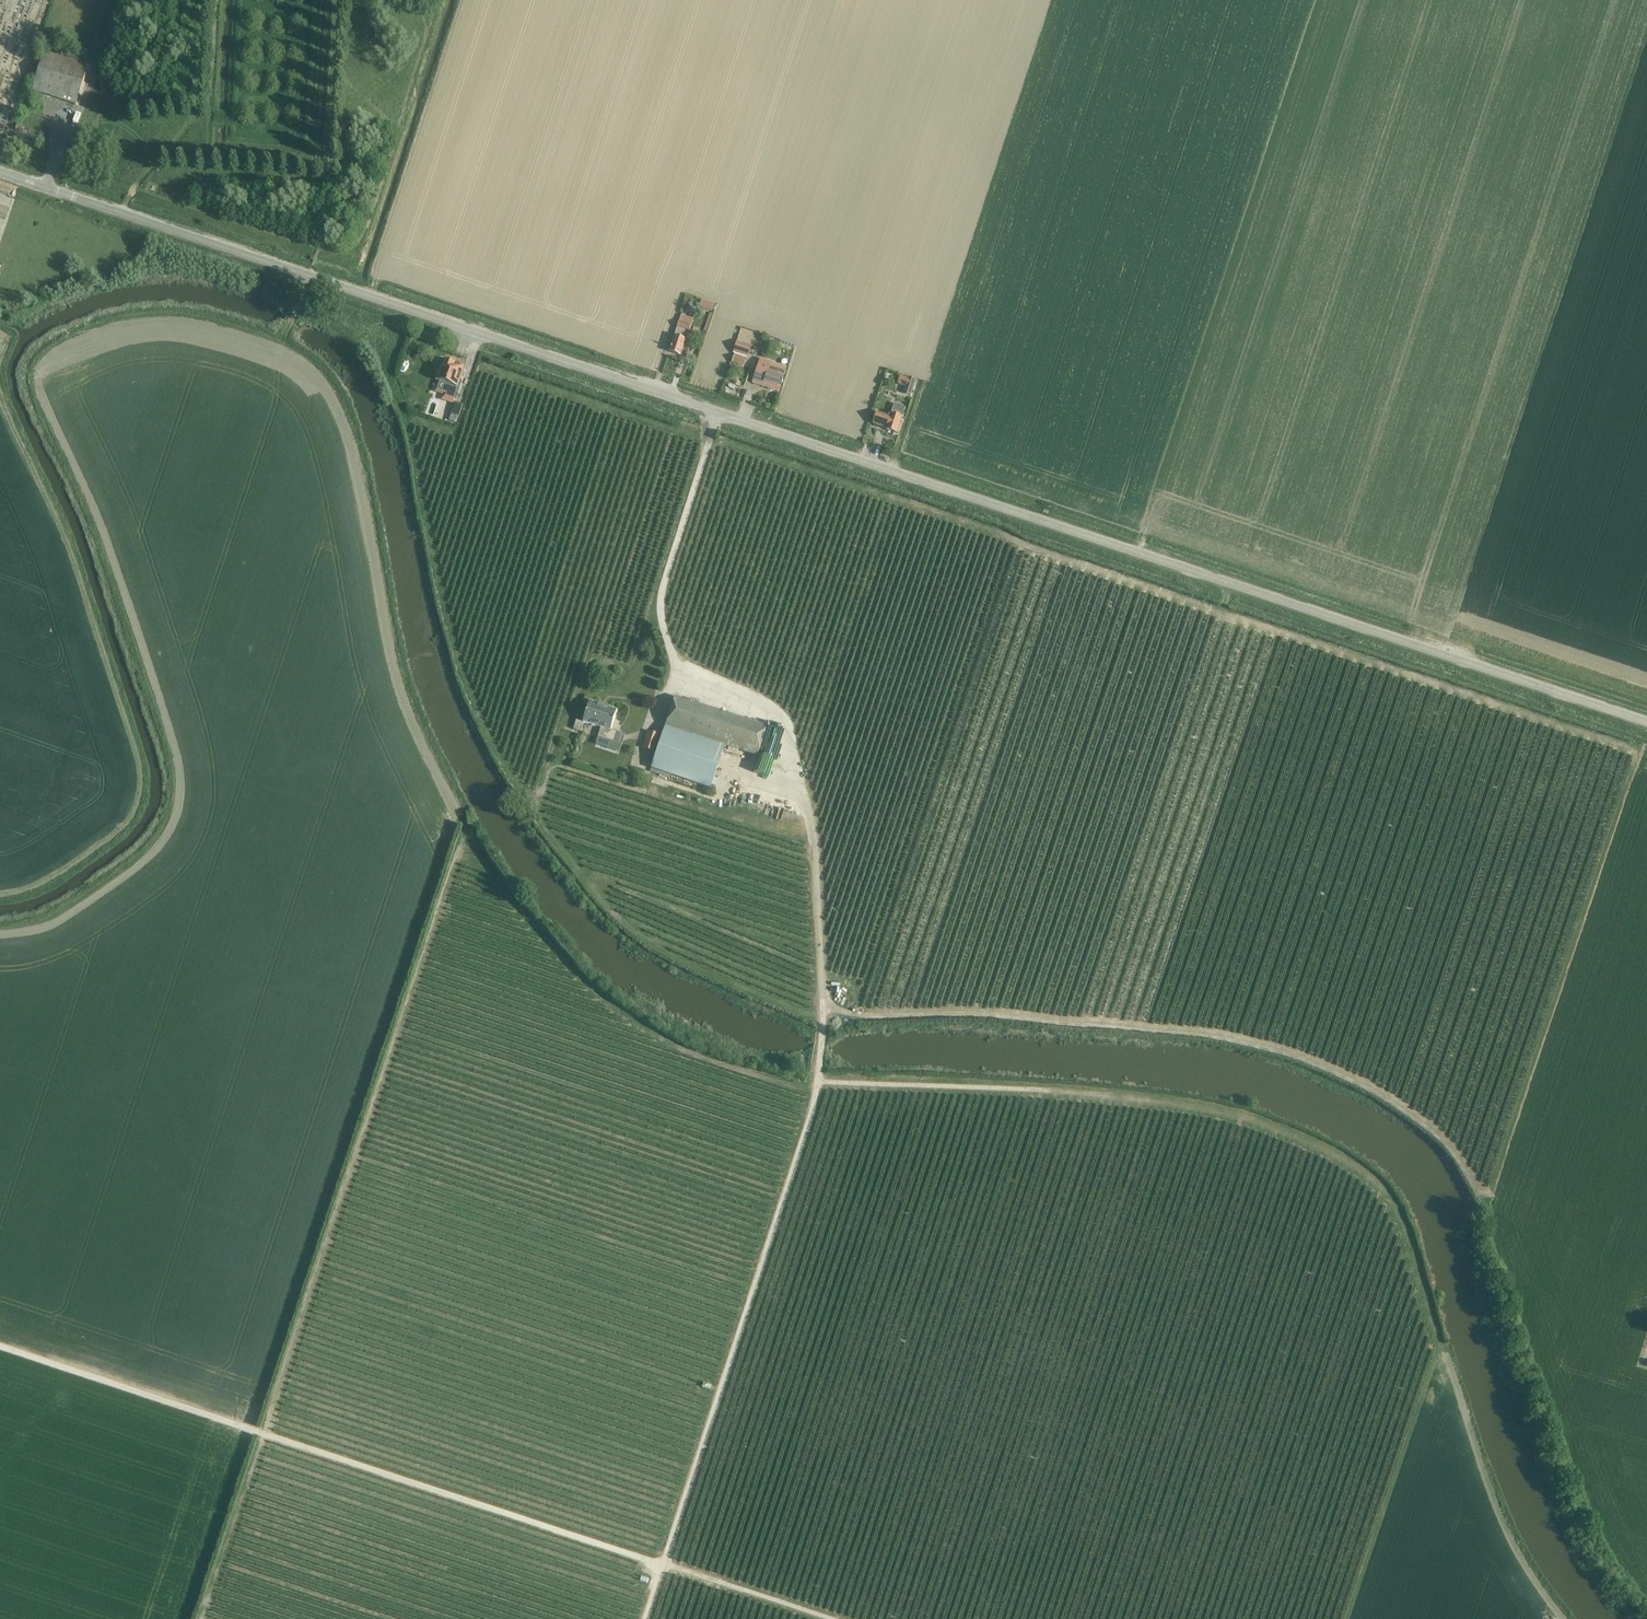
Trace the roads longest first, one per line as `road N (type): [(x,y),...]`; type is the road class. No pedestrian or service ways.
road 1 (unclassified): [(1646,722),(65,194)]
road 2 (track): [(665,1565),(829,1618)]

